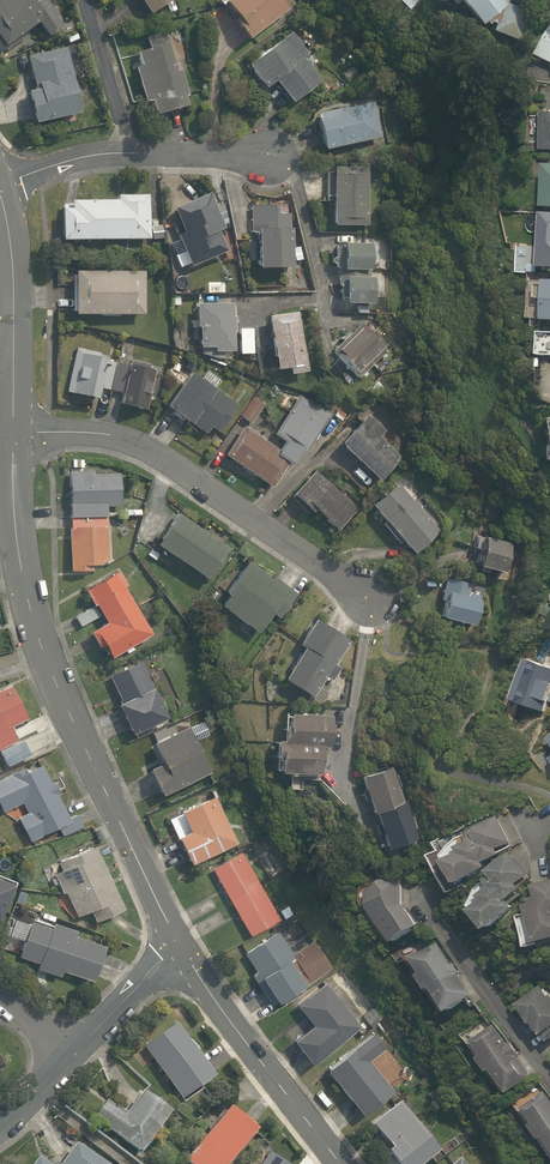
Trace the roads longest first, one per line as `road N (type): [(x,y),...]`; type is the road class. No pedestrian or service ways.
road 1 (tertiary): [(15,435),(18,541),(46,677),(179,944)]
road 2 (residential): [(374,598),(120,439),(15,435)]
road 3 (residential): [(255,304),(327,300),(299,185),(269,158),(132,152)]
road 4 (tertiary): [(179,944),(343,1163)]
road 5 (tertiary): [(0,195),(10,243),(15,435)]
road 6 (residential): [(84,0),(132,152)]
road 7 (residential): [(74,1052),(179,944)]
road 8 (residential): [(132,152),(84,156),(0,183)]

